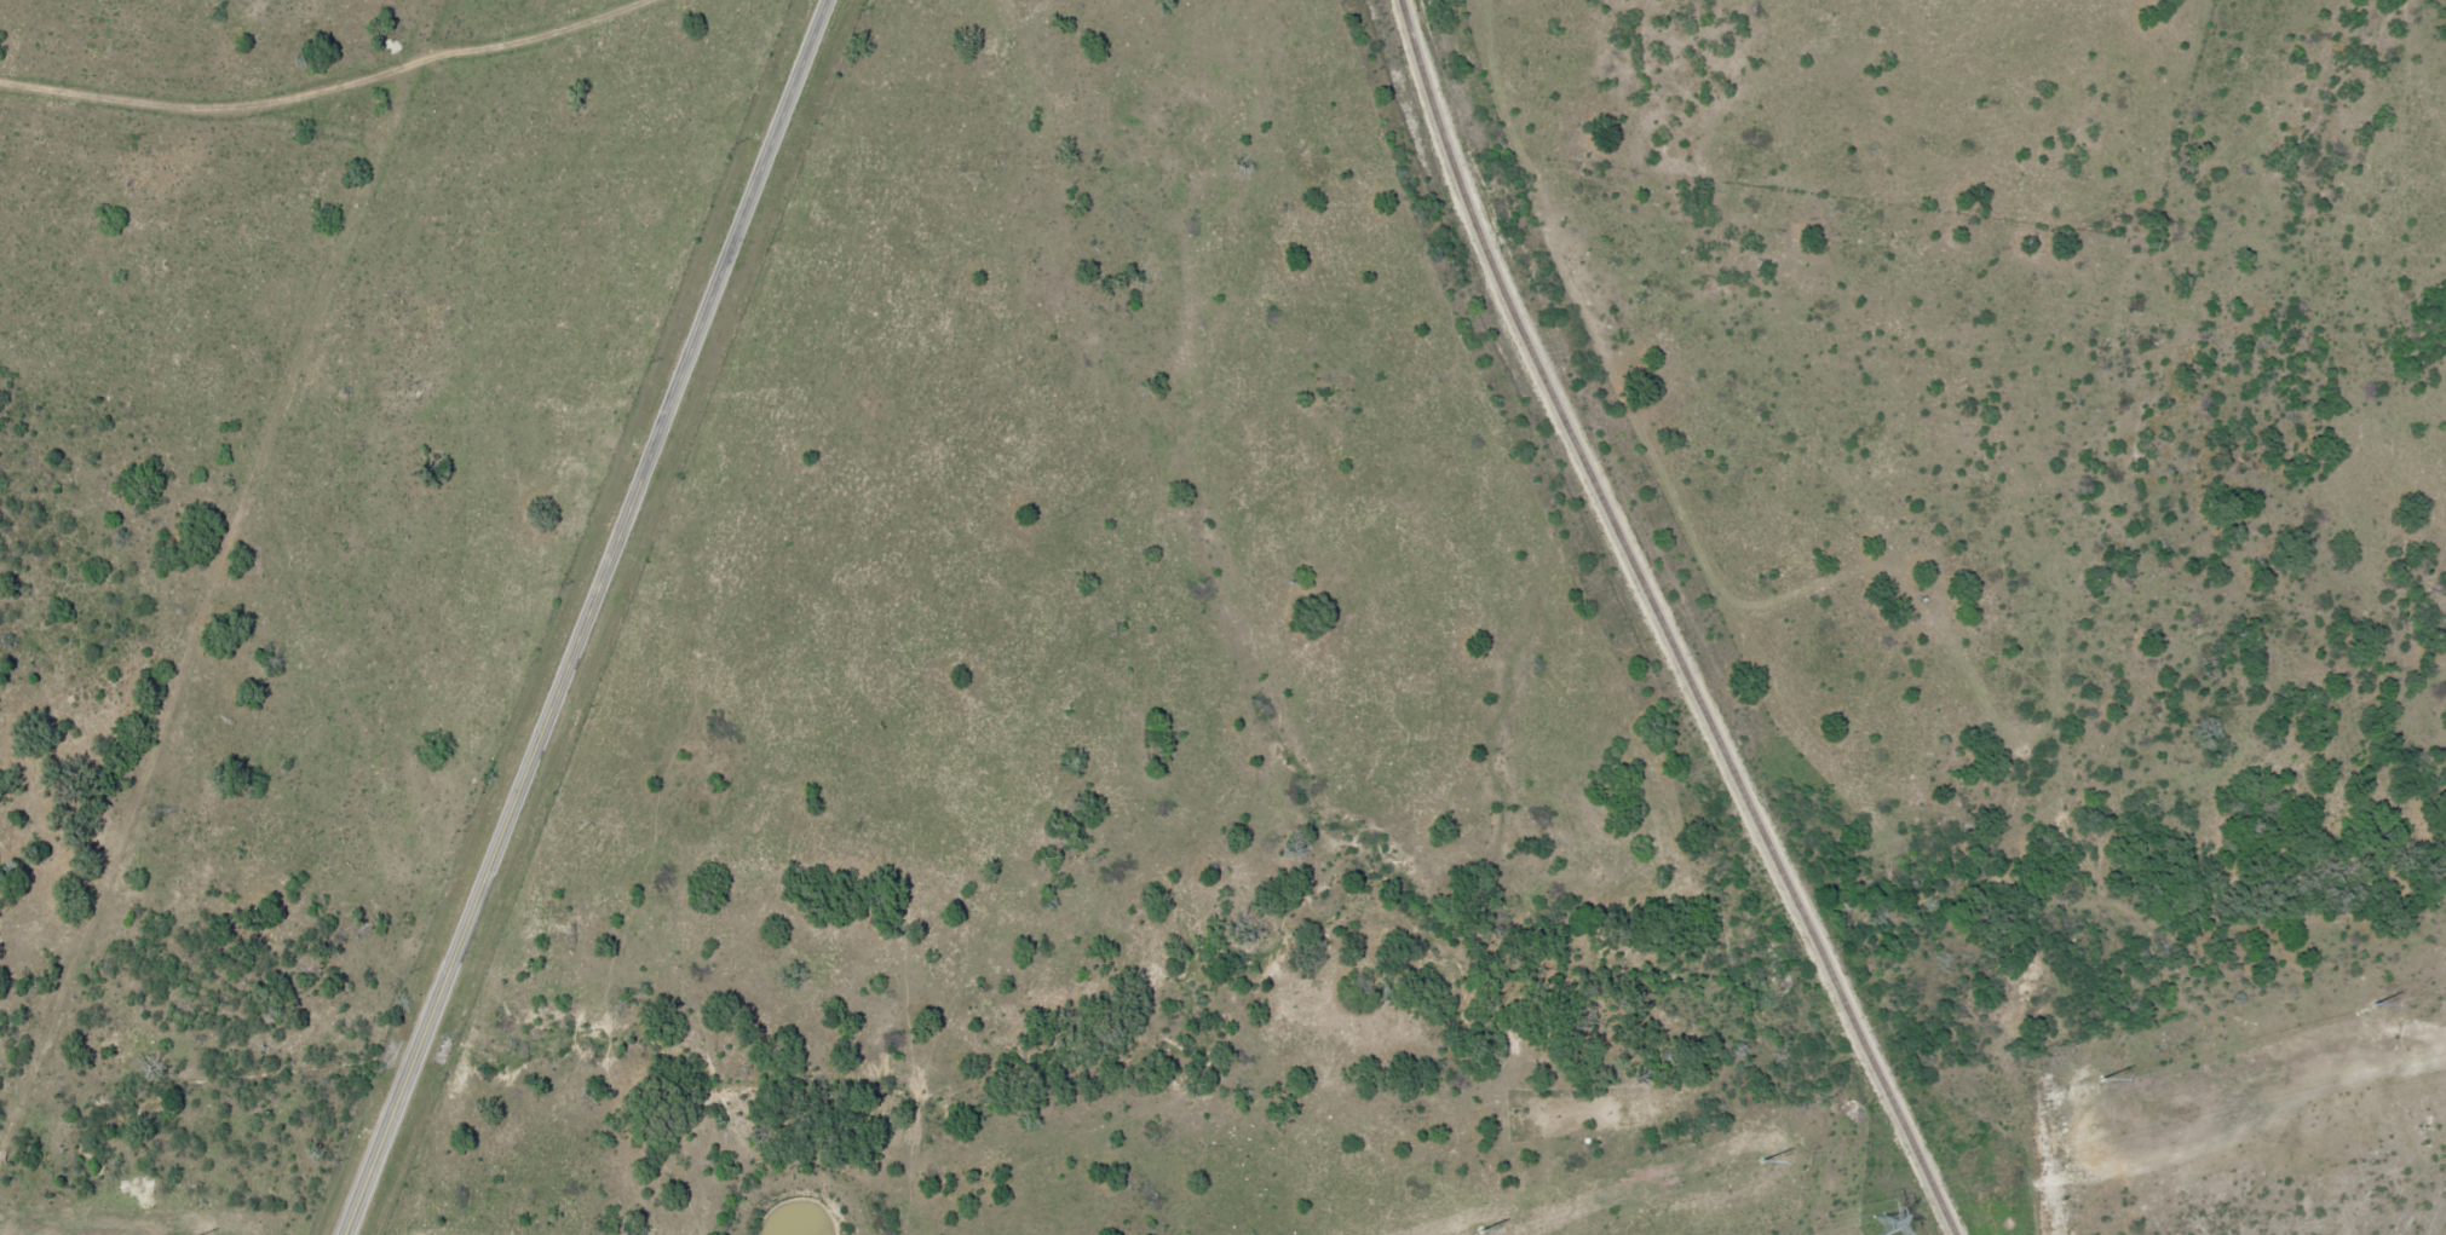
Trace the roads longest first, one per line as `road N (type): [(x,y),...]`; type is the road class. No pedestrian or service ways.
road 1 (tertiary): [(348,1234),(830,0)]

